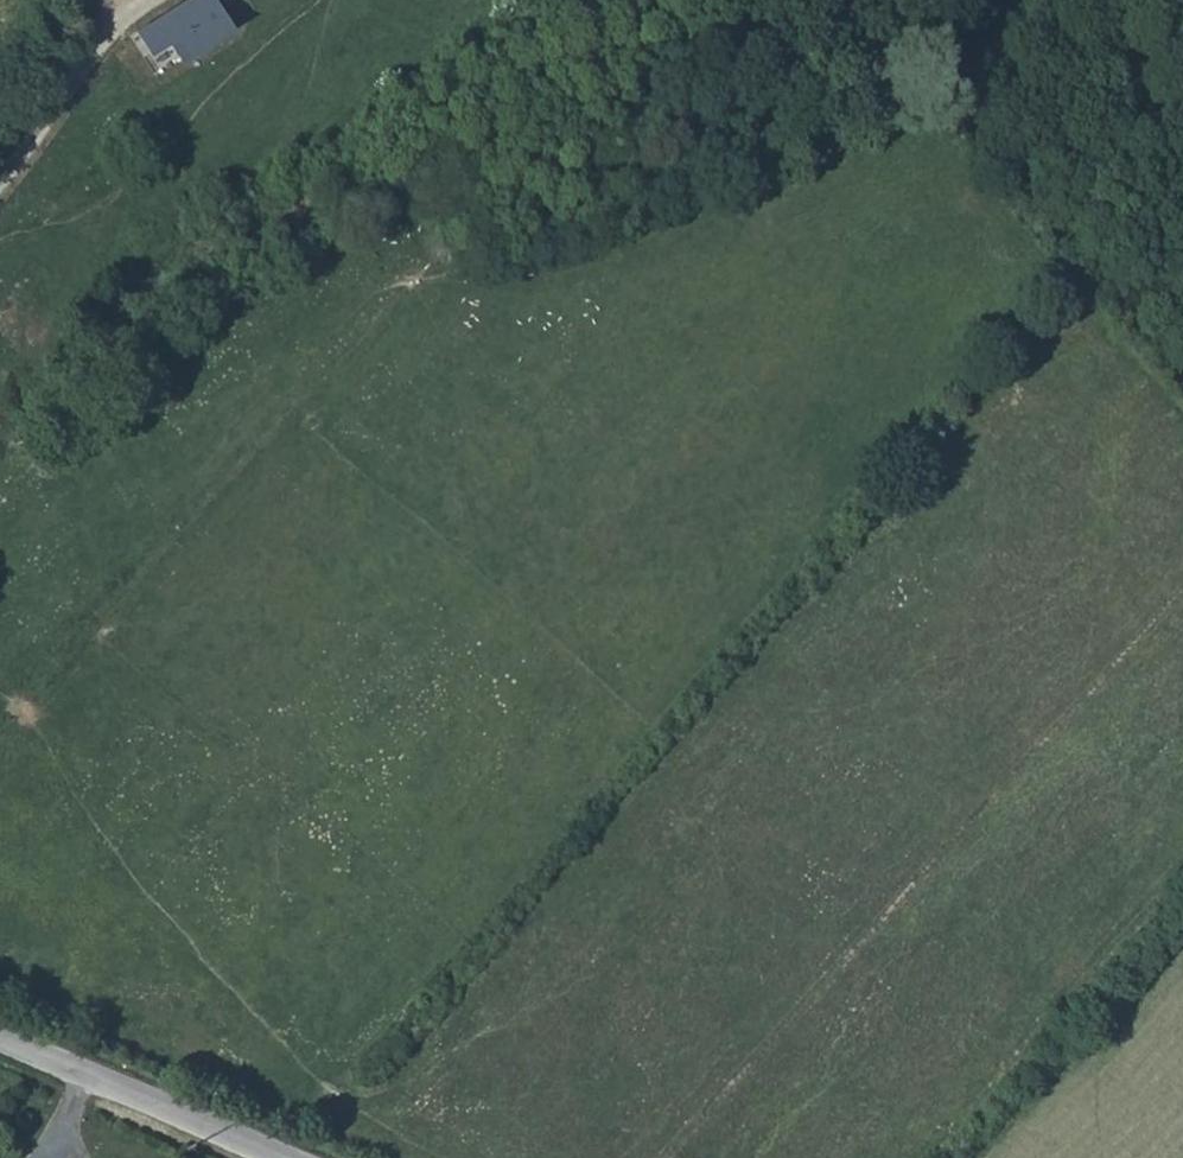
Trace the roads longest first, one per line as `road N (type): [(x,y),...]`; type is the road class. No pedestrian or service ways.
road 1 (residential): [(275,1157),(0,1040)]
road 2 (track): [(0,184),(112,29),(148,0)]

